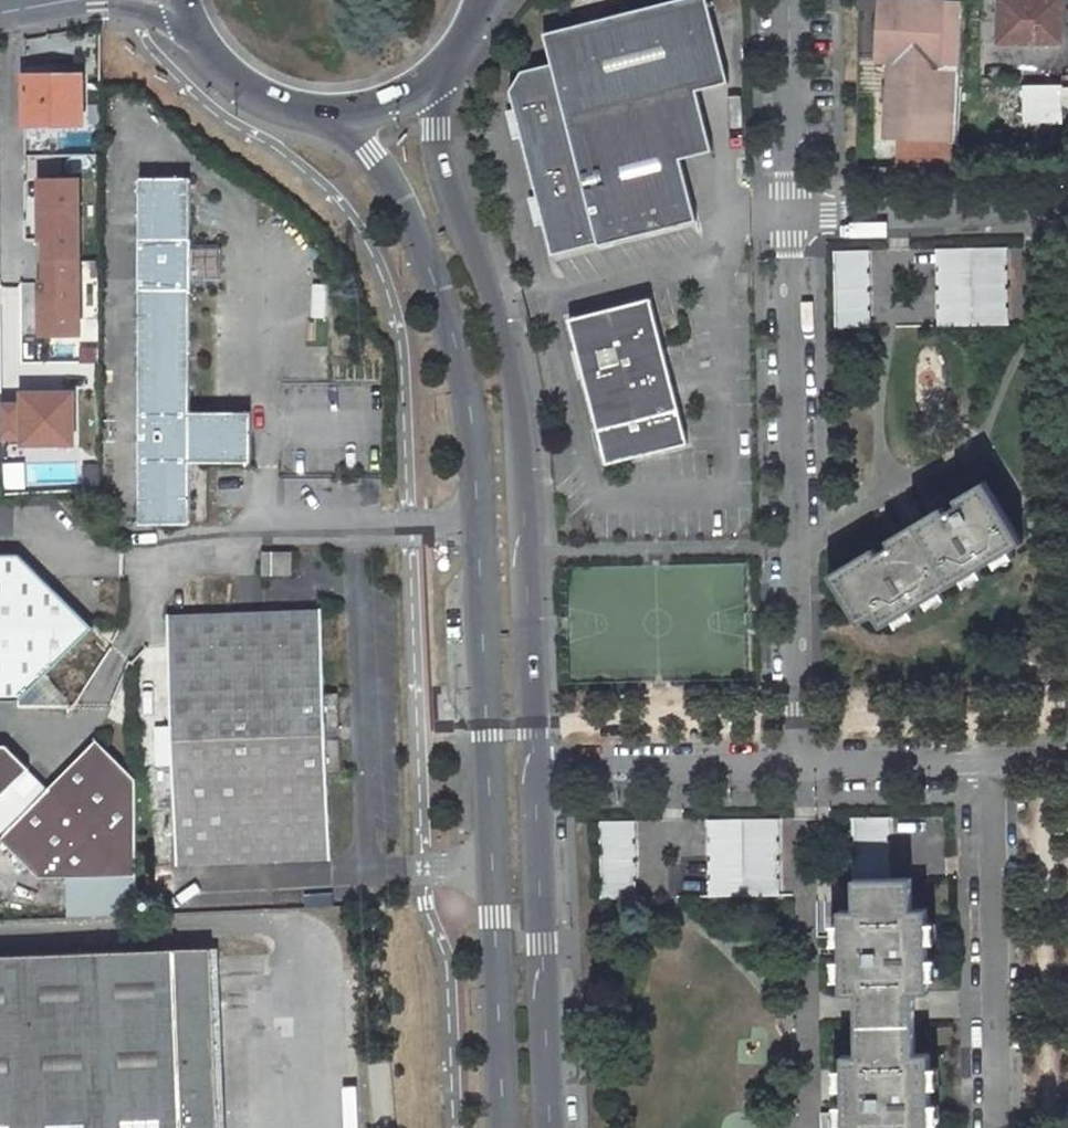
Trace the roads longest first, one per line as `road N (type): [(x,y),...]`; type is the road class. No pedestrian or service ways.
road 1 (secondary): [(347,116),(396,201),(454,342),(476,449),(503,1127)]
road 2 (secondary): [(533,772),(527,453),(502,327),(445,181),(436,77)]
road 3 (residential): [(799,767),(793,215)]
road 4 (residential): [(987,760),(990,1127)]
road 5 (secondary): [(549,1127),(533,772)]
road 6 (residential): [(1067,202),(928,216),(793,215)]
road 7 (residential): [(799,767),(533,772)]
road 8 (residential): [(793,215),(786,0)]
road 9 (secondary): [(185,23),(209,60),(242,89),(281,108),(347,116)]
road 10 (residential): [(987,760),(799,767)]
road 11 (secondary): [(41,7),(97,4),(185,23)]

